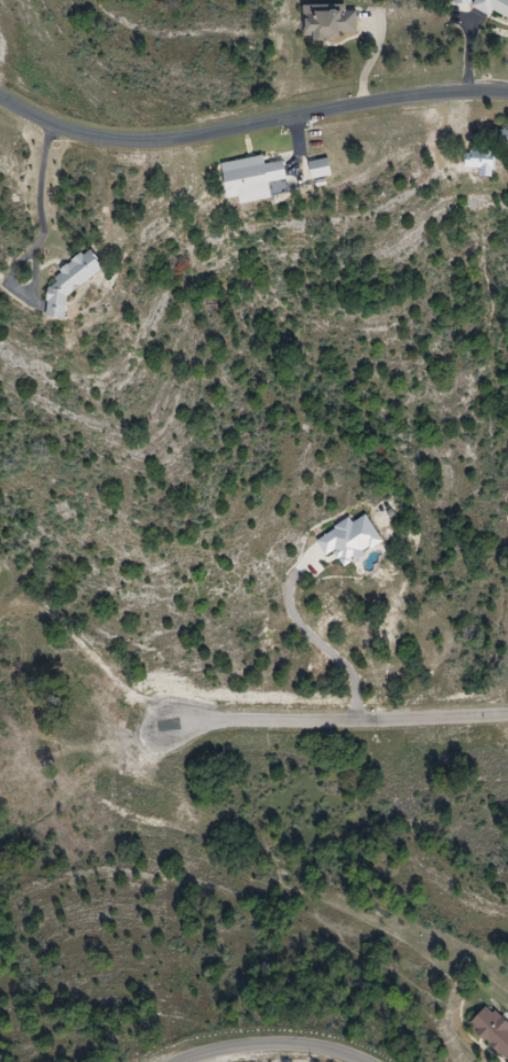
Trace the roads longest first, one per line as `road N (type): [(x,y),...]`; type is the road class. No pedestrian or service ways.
road 1 (residential): [(507,89),(169,148),(120,148),(0,106)]
road 2 (residential): [(507,711),(149,720)]
road 3 (residential): [(182,1061),(282,1043),(366,1061)]

